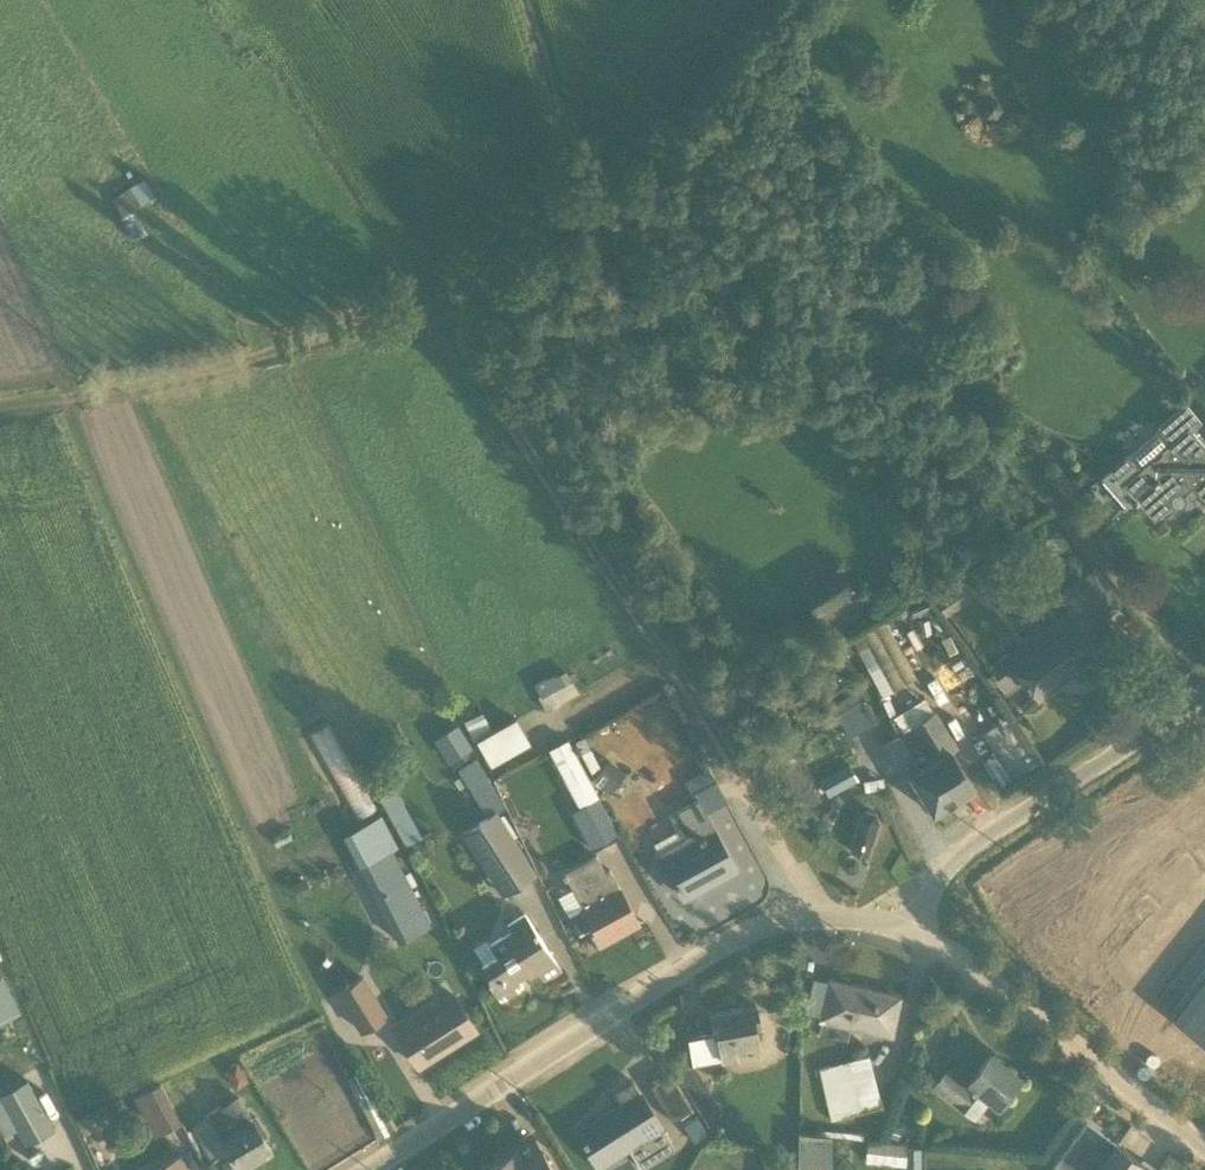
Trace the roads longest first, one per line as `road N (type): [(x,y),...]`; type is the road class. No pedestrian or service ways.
road 1 (track): [(0,406),(218,367),(376,315),(414,314),(458,327),(767,827),(812,915)]
road 2 (residential): [(918,931),(812,915),(740,931),(367,1169)]
road 3 (track): [(74,394),(80,433),(292,932)]
road 4 (residential): [(918,931),(942,875),(979,839),(1204,693)]
road 5 (track): [(458,327),(474,285),(541,196),(550,161),(551,111),(522,0)]
road 6 (residential): [(1204,1145),(918,931)]

